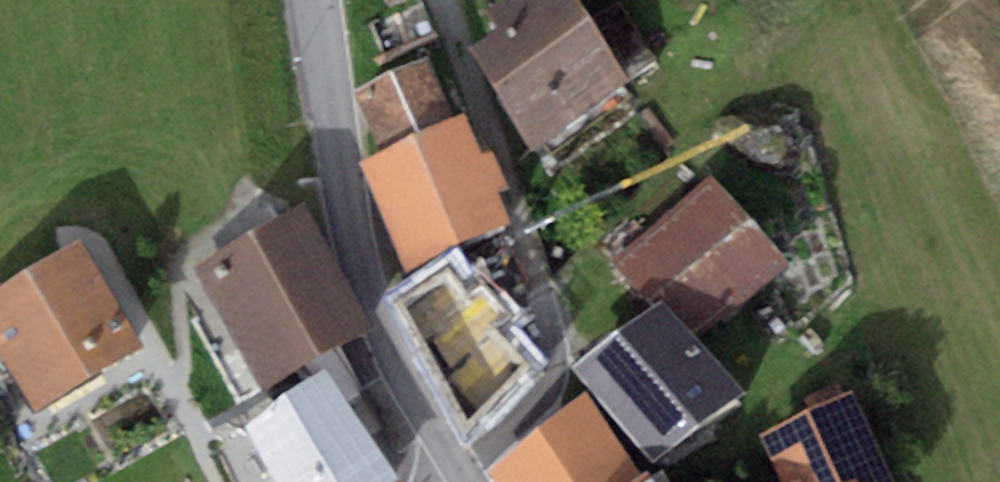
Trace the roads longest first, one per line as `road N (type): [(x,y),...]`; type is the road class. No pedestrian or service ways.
road 1 (track): [(443,0),(496,134),(549,330),(551,371),(525,412),(462,468)]
road 2 (unclassified): [(310,0),(321,124),(355,271),(471,481)]

